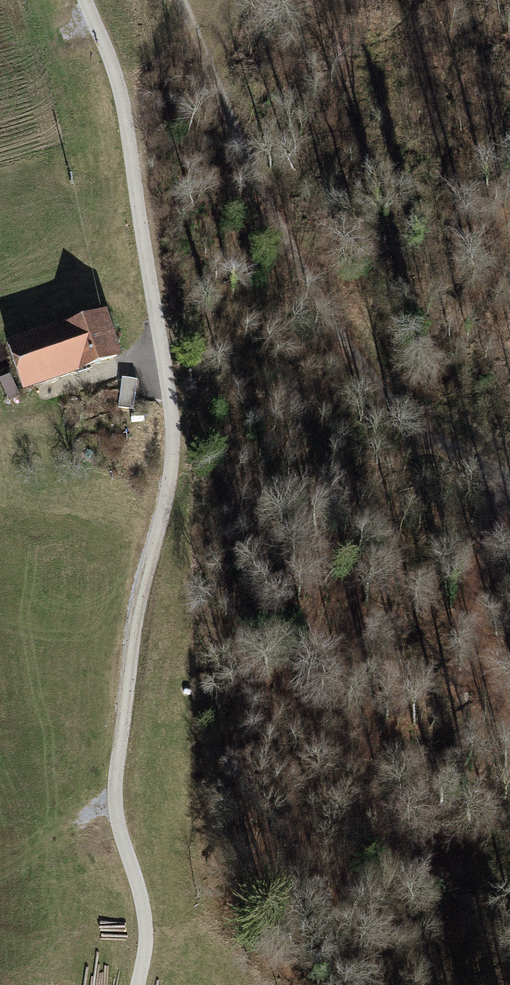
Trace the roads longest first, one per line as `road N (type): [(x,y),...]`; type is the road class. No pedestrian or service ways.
road 1 (unclassified): [(85,0),(127,120),(172,414),(170,483),(139,605),(117,776),(143,923),(137,984)]
road 2 (track): [(182,0),(299,276),(386,399),(457,448),(509,468)]
road 3 (track): [(509,509),(489,536),(467,611),(509,723)]

